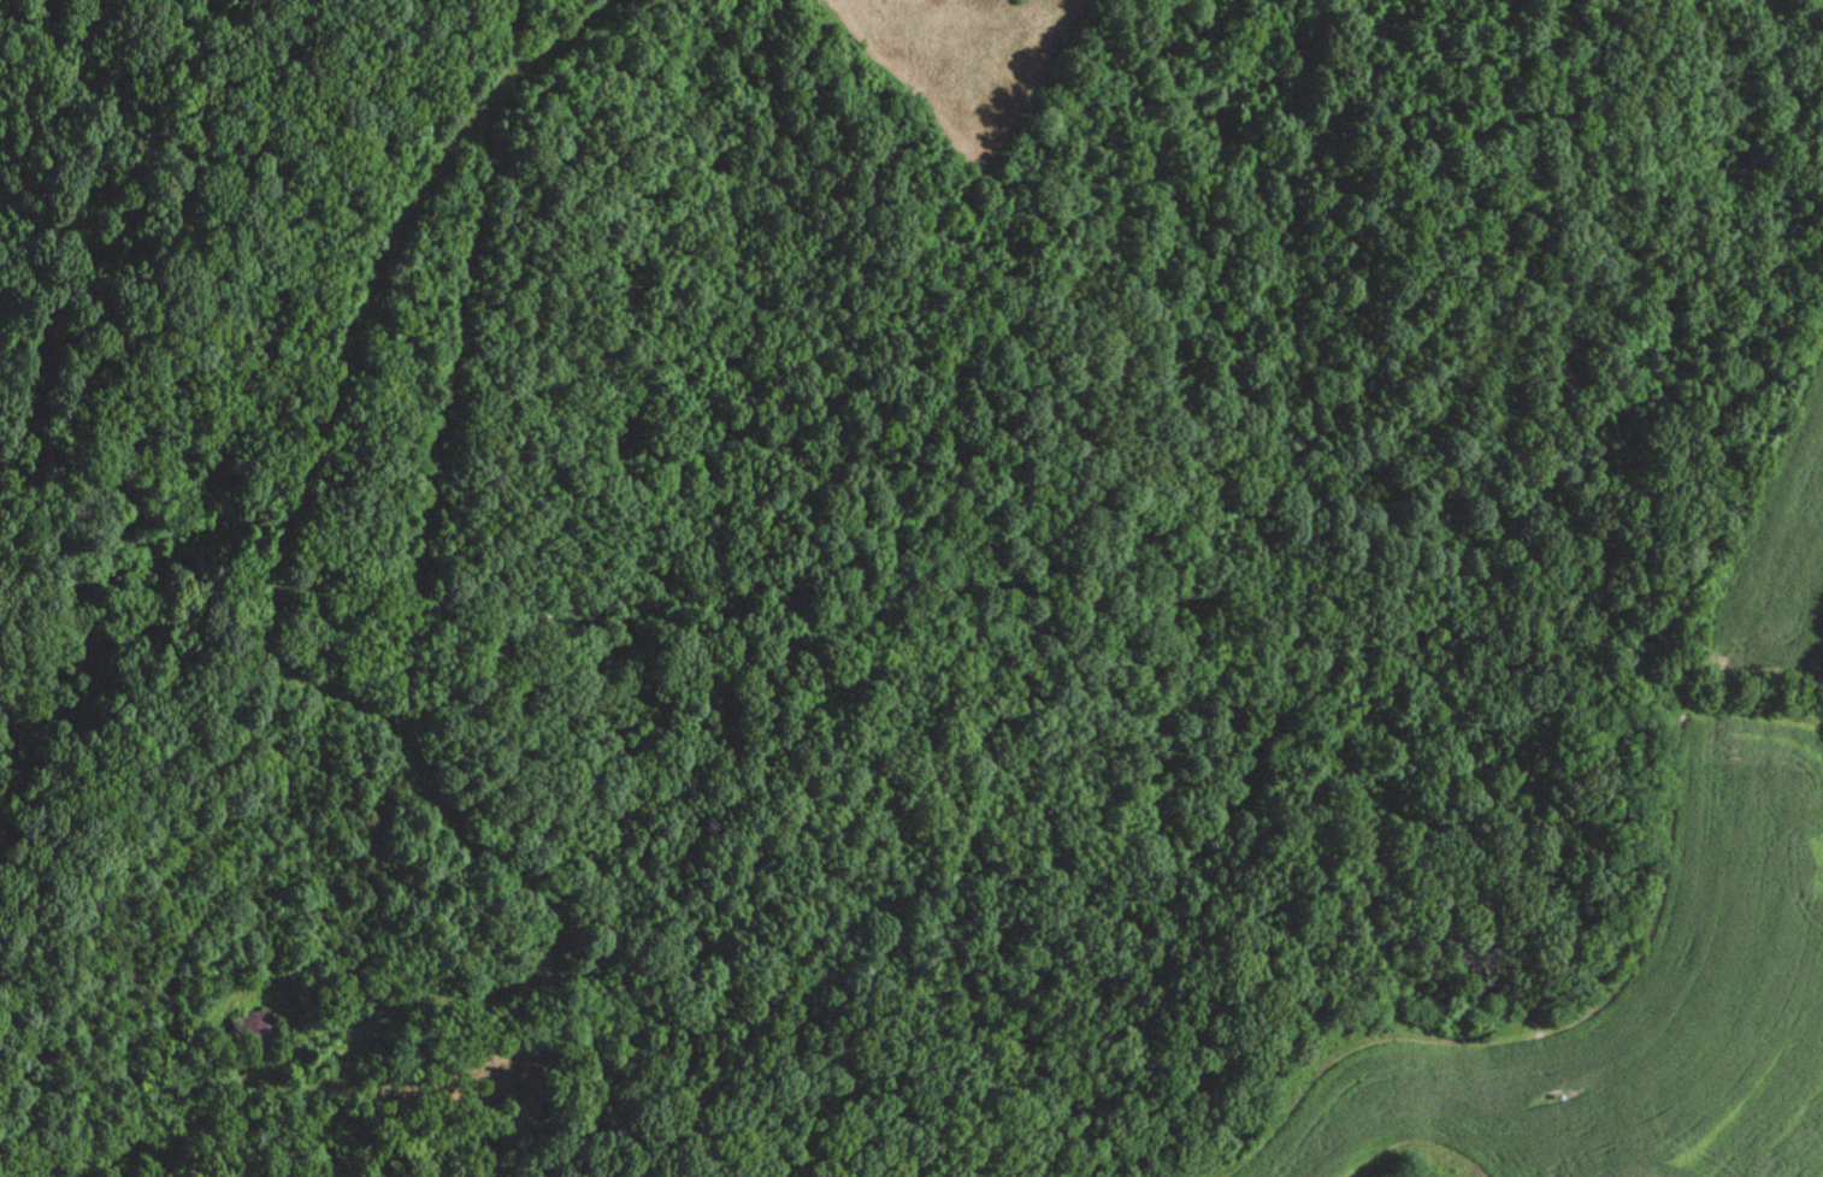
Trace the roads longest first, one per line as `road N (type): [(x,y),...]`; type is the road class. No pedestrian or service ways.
road 1 (residential): [(1822,502),(1704,684),(1679,852),(1679,906),(1719,1125),(1742,1176)]

